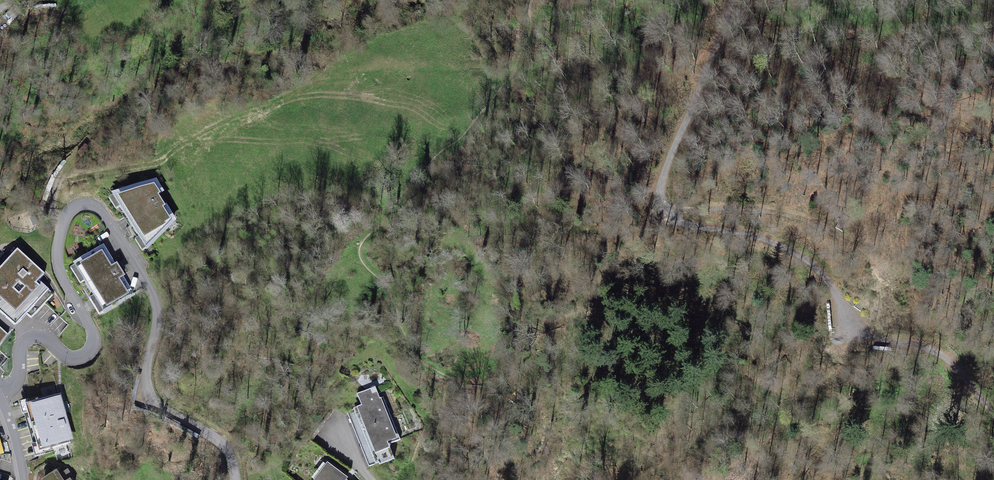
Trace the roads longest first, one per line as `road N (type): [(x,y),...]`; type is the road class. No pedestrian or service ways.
road 1 (residential): [(0,395),(21,377),(22,346),(33,340),(55,344),(67,359),(94,353),(95,337),(60,274),(58,243),(67,218),(97,210),(152,291),(160,316),(146,368),(157,405),(223,442),(235,479)]
road 2 (track): [(993,414),(936,353),(870,340),(848,322),(823,269),(667,215),(658,203),(662,175),(737,0)]
road 3 (track): [(667,215),(746,207),(795,214),(828,225),(880,267)]

